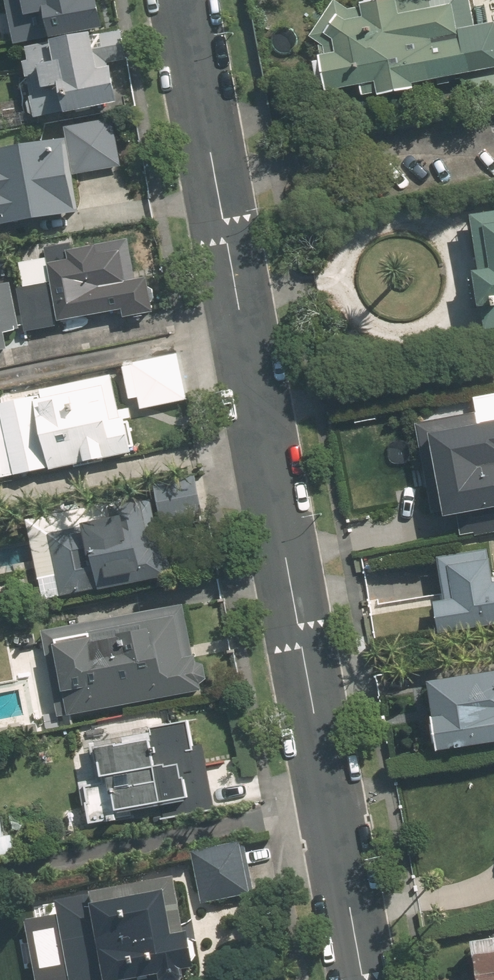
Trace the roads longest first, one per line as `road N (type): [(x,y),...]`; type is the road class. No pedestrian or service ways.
road 1 (residential): [(187,0),(366,979)]

